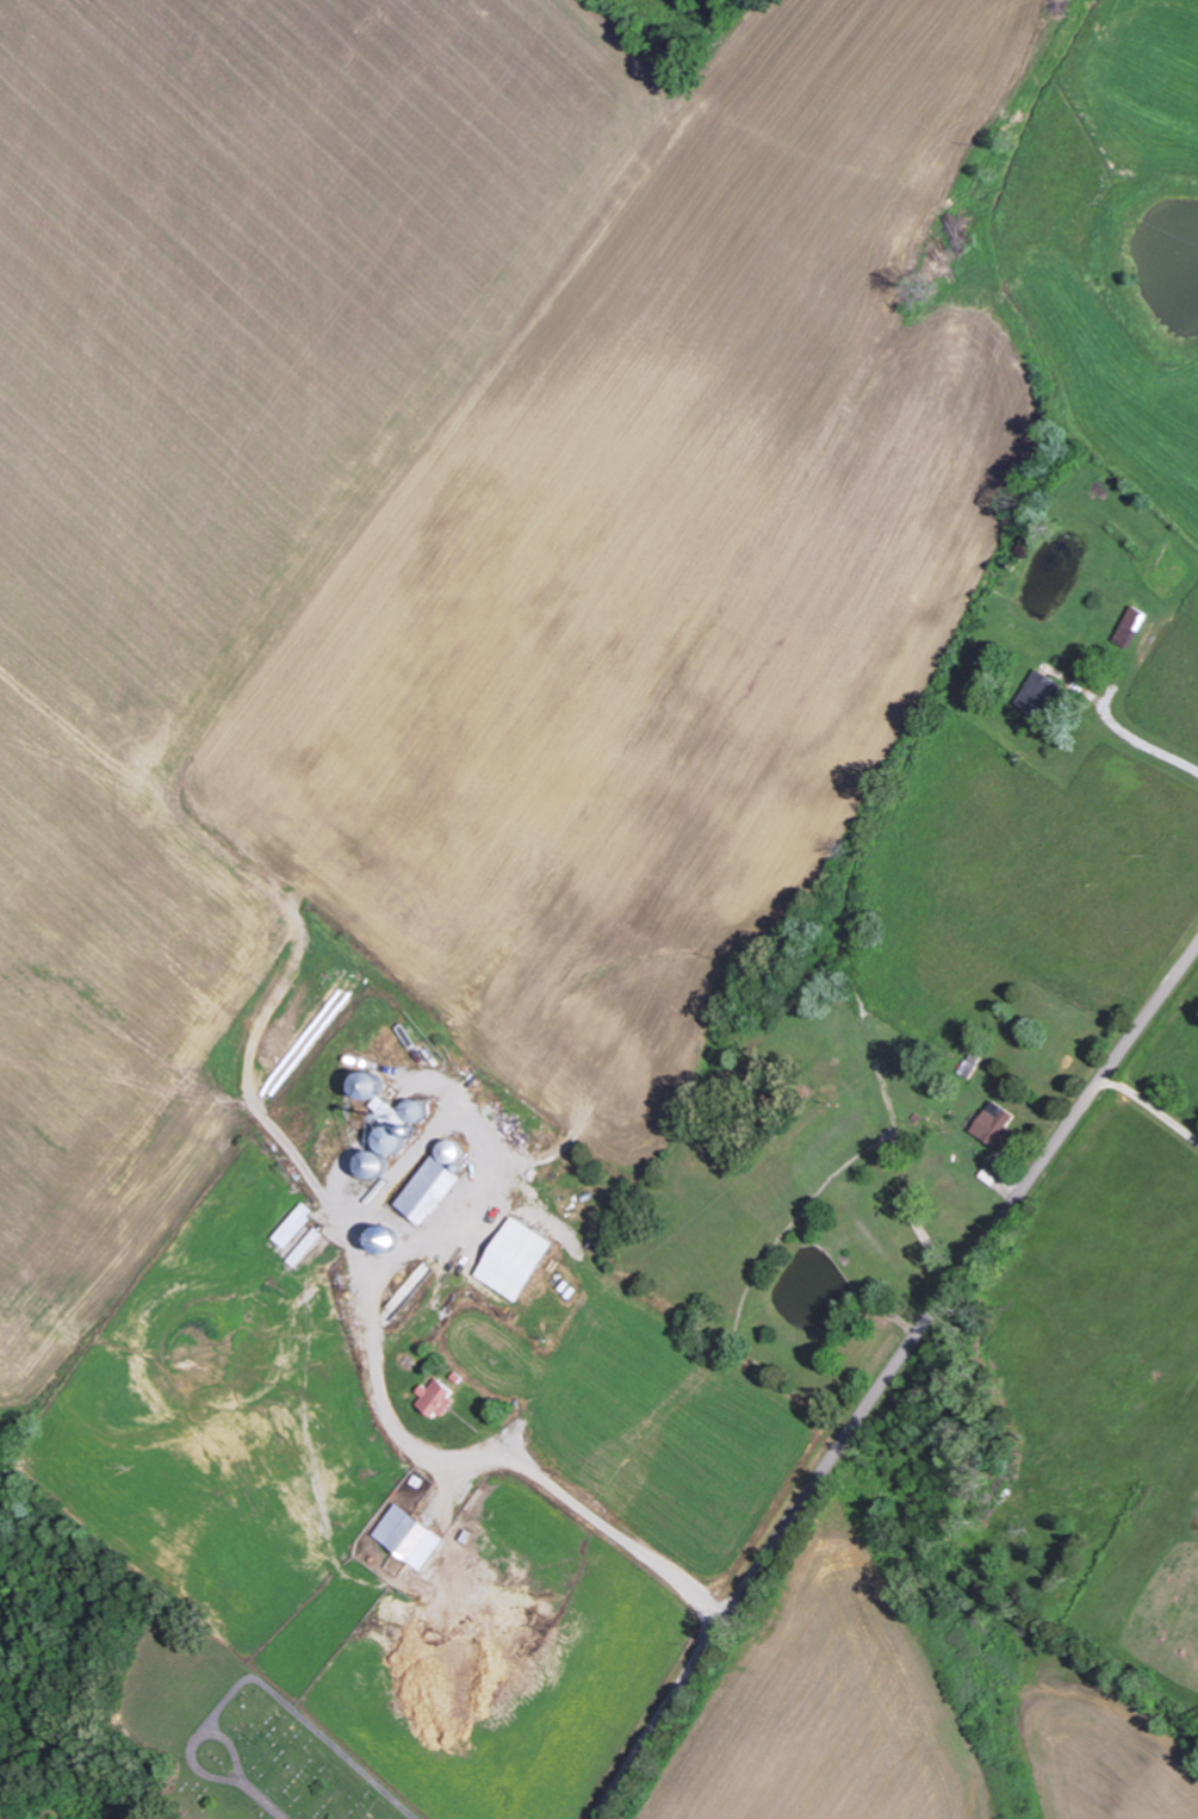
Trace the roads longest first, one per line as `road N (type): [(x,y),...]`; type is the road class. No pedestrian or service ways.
road 1 (residential): [(593,1818),(708,1633),(1197,939)]

